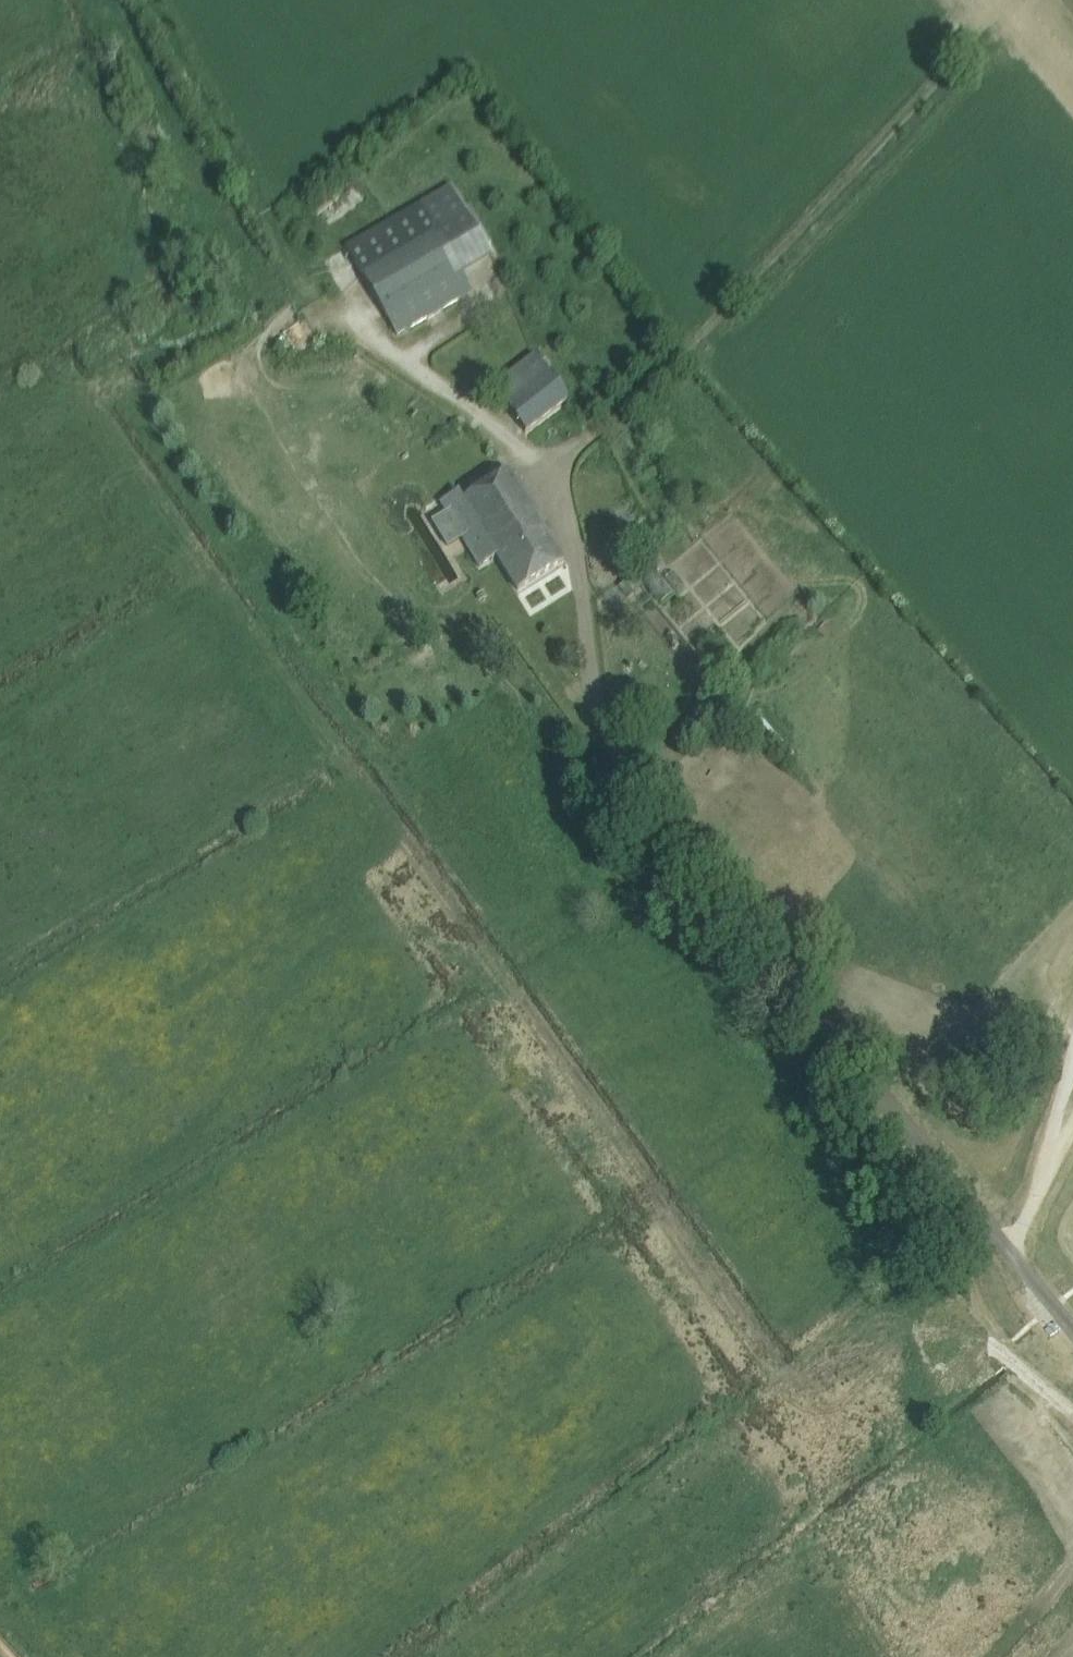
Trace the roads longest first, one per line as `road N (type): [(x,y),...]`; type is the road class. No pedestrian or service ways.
road 1 (track): [(579,562),(612,742),(795,989),(1072,1332)]
road 2 (track): [(580,567),(561,522),(472,403),(430,430),(304,291),(148,0)]
road 3 (track): [(537,491),(1013,0)]

